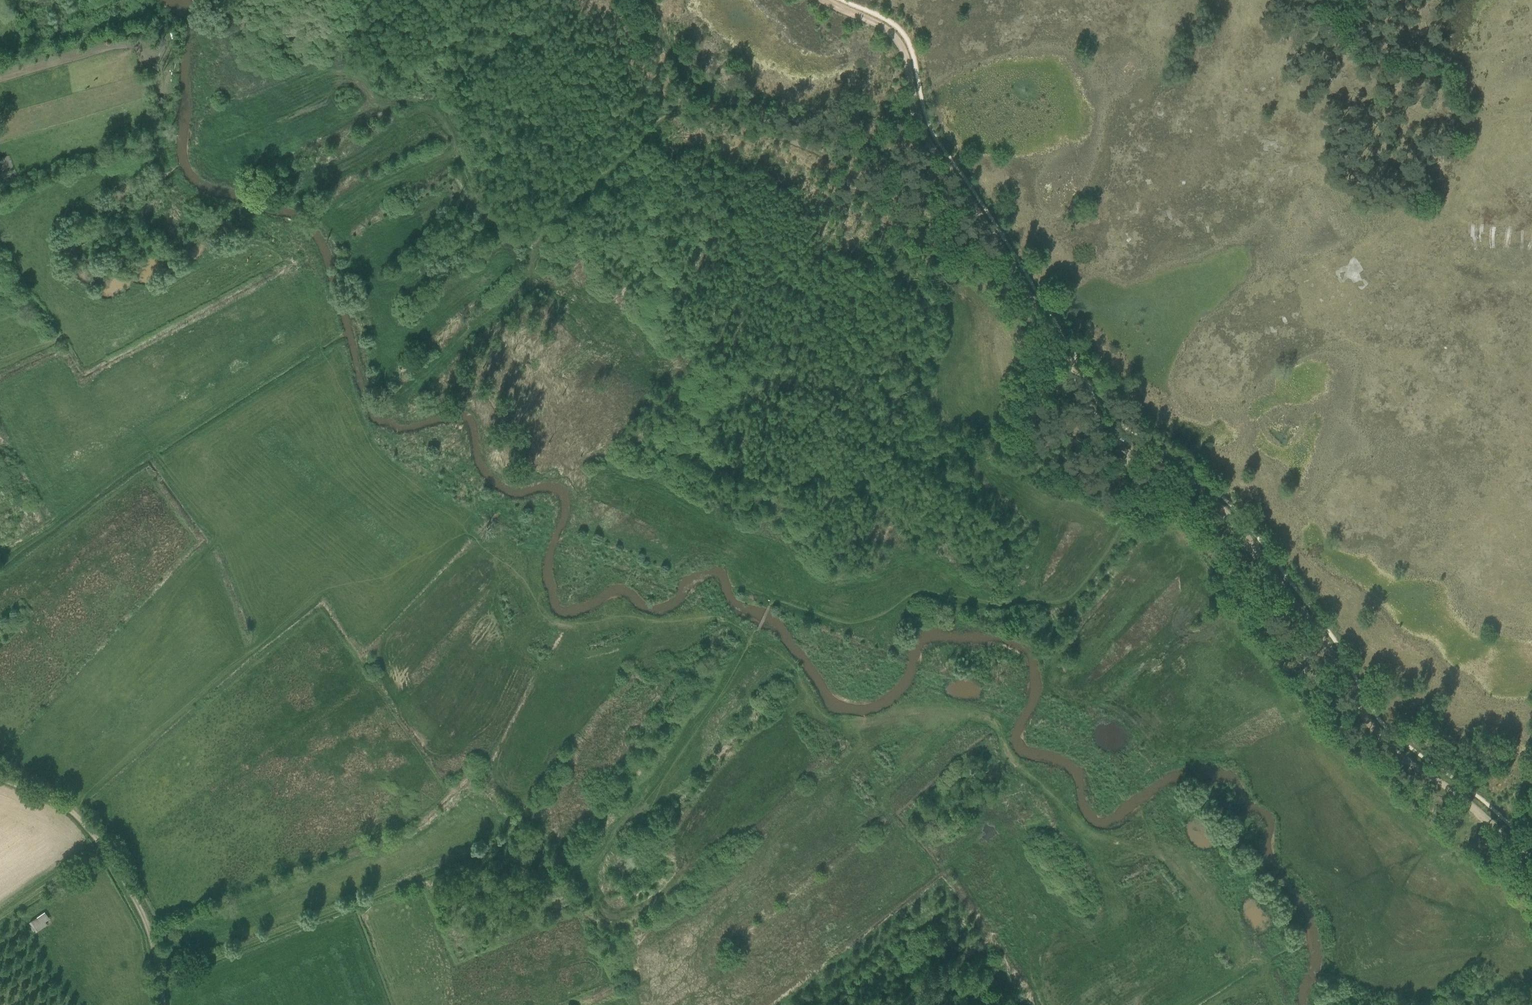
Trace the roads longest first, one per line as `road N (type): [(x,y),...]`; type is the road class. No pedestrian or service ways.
road 1 (track): [(1531,855),(1378,735),(1341,666),(1253,542),(1170,462),(1134,443)]
road 2 (track): [(1134,443),(1099,418),(1003,250),(919,127),(898,41),(827,0)]
road 3 (track): [(160,980),(474,858),(564,873)]
road 4 (track): [(0,775),(76,815),(111,855),(143,914),(160,980)]
road 5 (track): [(0,914),(101,844)]

